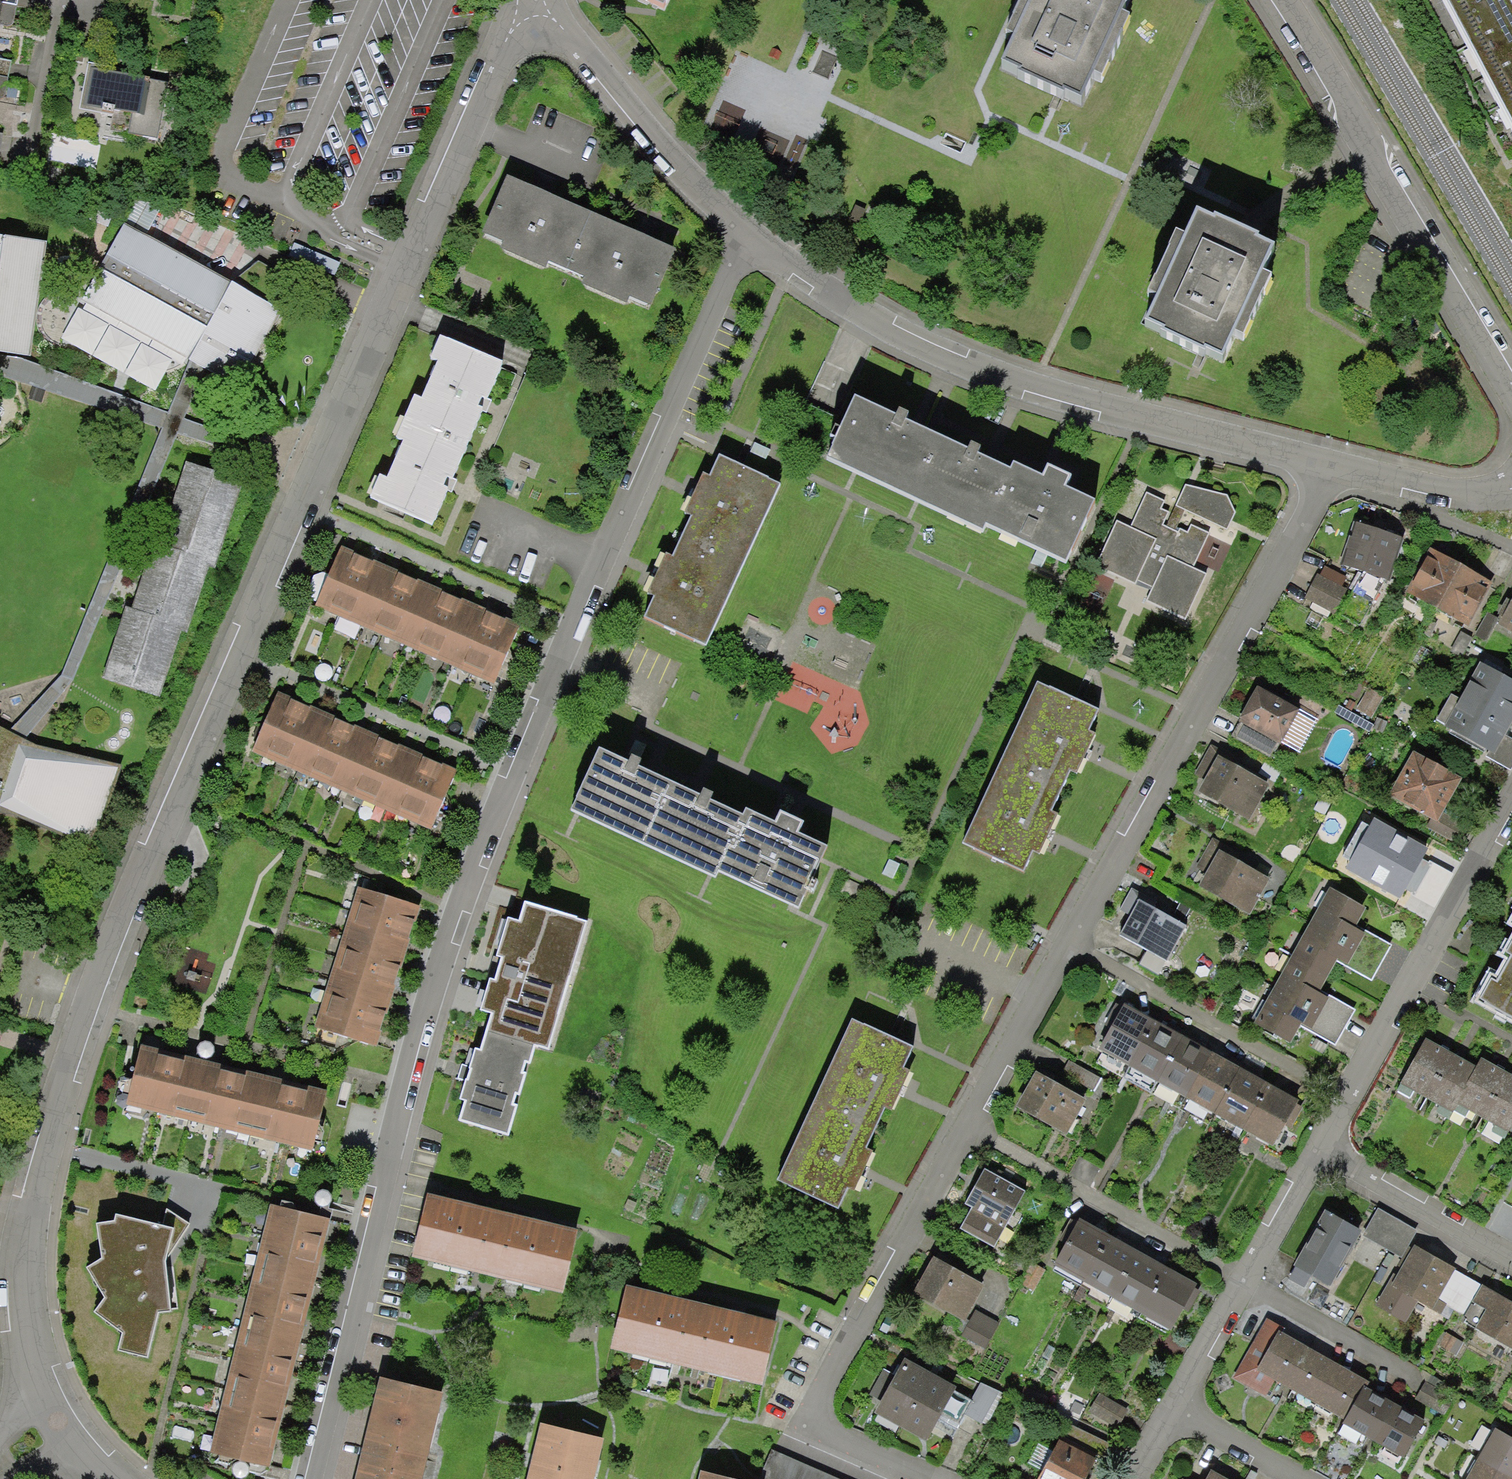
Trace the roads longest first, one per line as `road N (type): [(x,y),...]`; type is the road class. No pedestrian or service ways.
road 1 (residential): [(529,2),(303,505),(75,1053),(18,1255),(34,1358),(67,1415)]
road 2 (residential): [(750,243),(466,872),(411,1039),(319,1478)]
road 3 (residential): [(1329,468),(809,1425),(936,1478)]
road 4 (residential): [(750,243),(889,334),(1329,468)]
road 5 (residential): [(1269,0),(1511,387)]
road 6 (residential): [(1311,1142),(1511,791)]
road 7 (residential): [(529,2),(750,243)]
road 8 (residential): [(1173,1404),(1311,1142)]
road 9 (residential): [(1311,1142),(1511,1256)]
road 10 (residential): [(1329,468),(1479,495),(1511,492)]
road 11 (residential): [(1173,1404),(1305,1478)]

